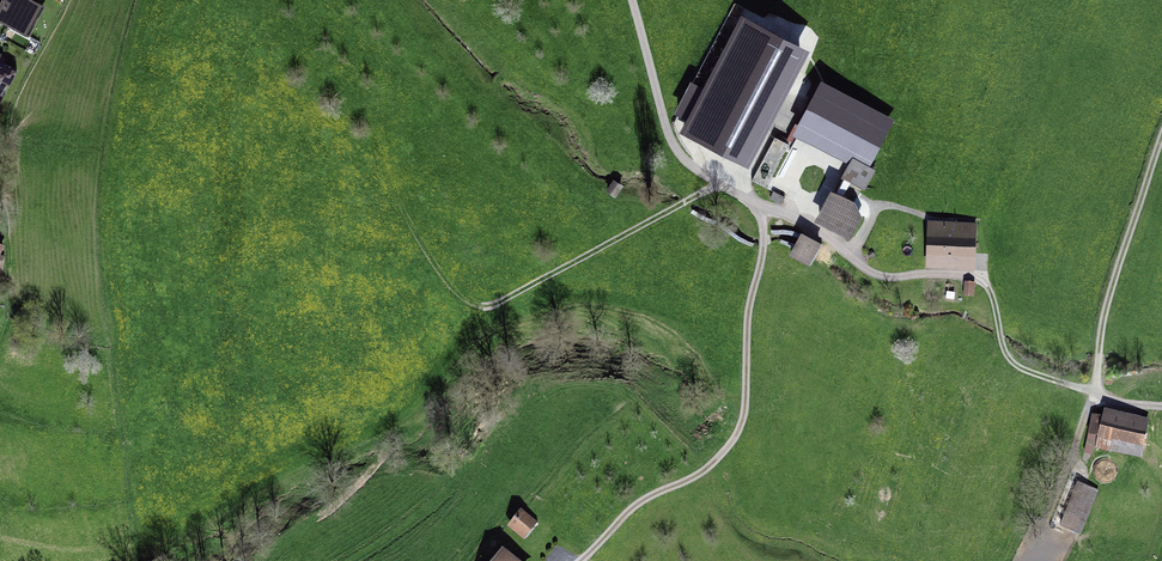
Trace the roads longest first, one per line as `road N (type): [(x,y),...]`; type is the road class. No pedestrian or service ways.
road 1 (unclassified): [(632,0),(669,132),(719,186),(748,198),(766,252),(749,312),(750,383),(737,430),(697,474),(645,498),(579,560)]
road 2 (track): [(1101,396),(1010,359),(987,285),(881,278),(748,198)]
road 3 (unclassified): [(1161,157),(1104,320),(1101,396)]

